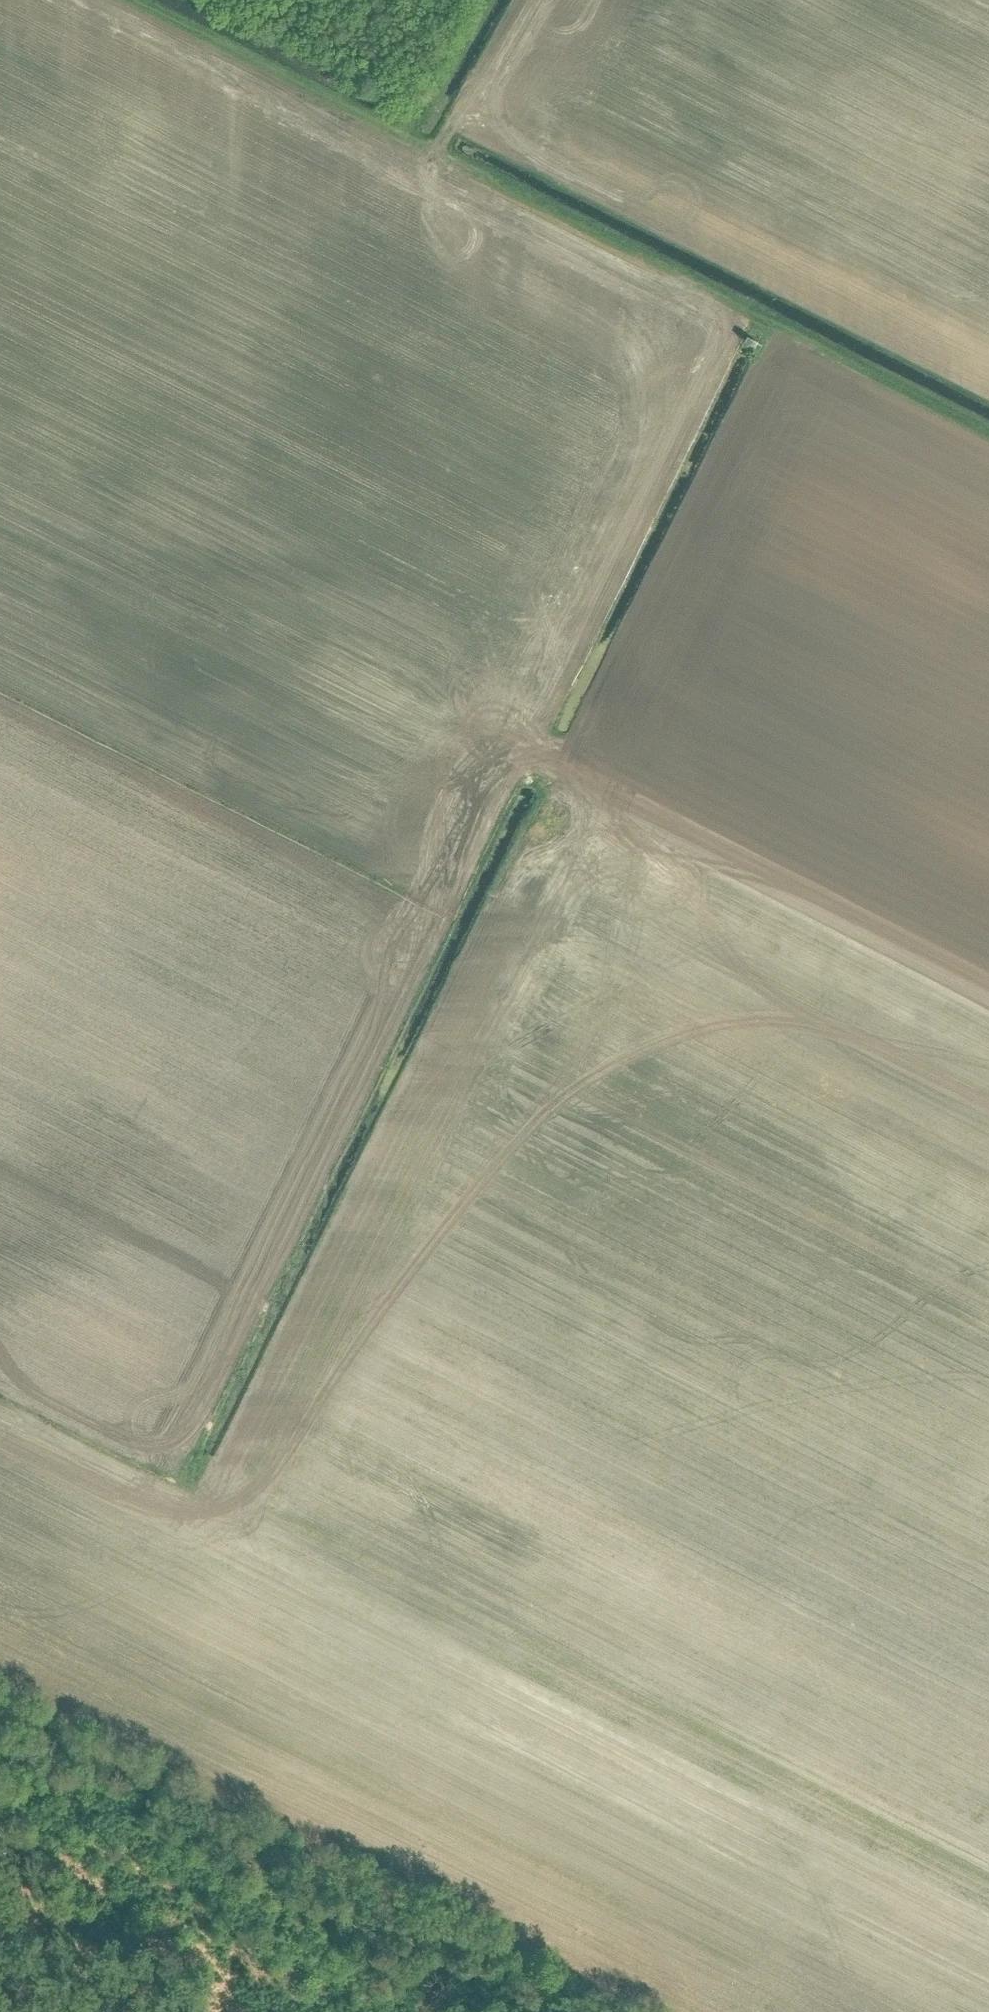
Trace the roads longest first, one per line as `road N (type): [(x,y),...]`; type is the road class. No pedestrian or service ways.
road 1 (track): [(0,1705),(457,1936)]
road 2 (track): [(457,1936),(603,2011)]

